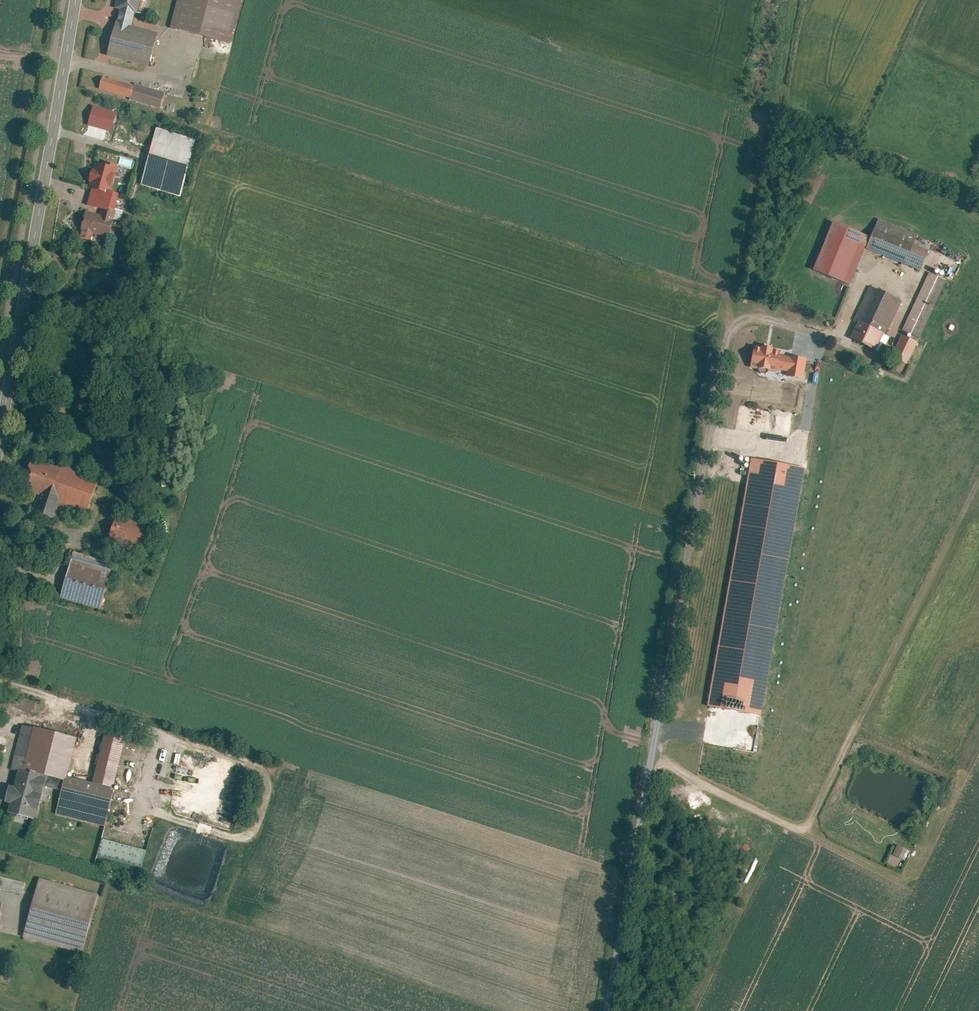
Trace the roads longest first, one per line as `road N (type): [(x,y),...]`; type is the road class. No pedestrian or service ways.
road 1 (unclassified): [(599,1010),(718,337),(723,325),(750,314),(796,325)]
road 2 (tertiary): [(73,0),(0,426)]
road 3 (track): [(644,751),(890,873)]

